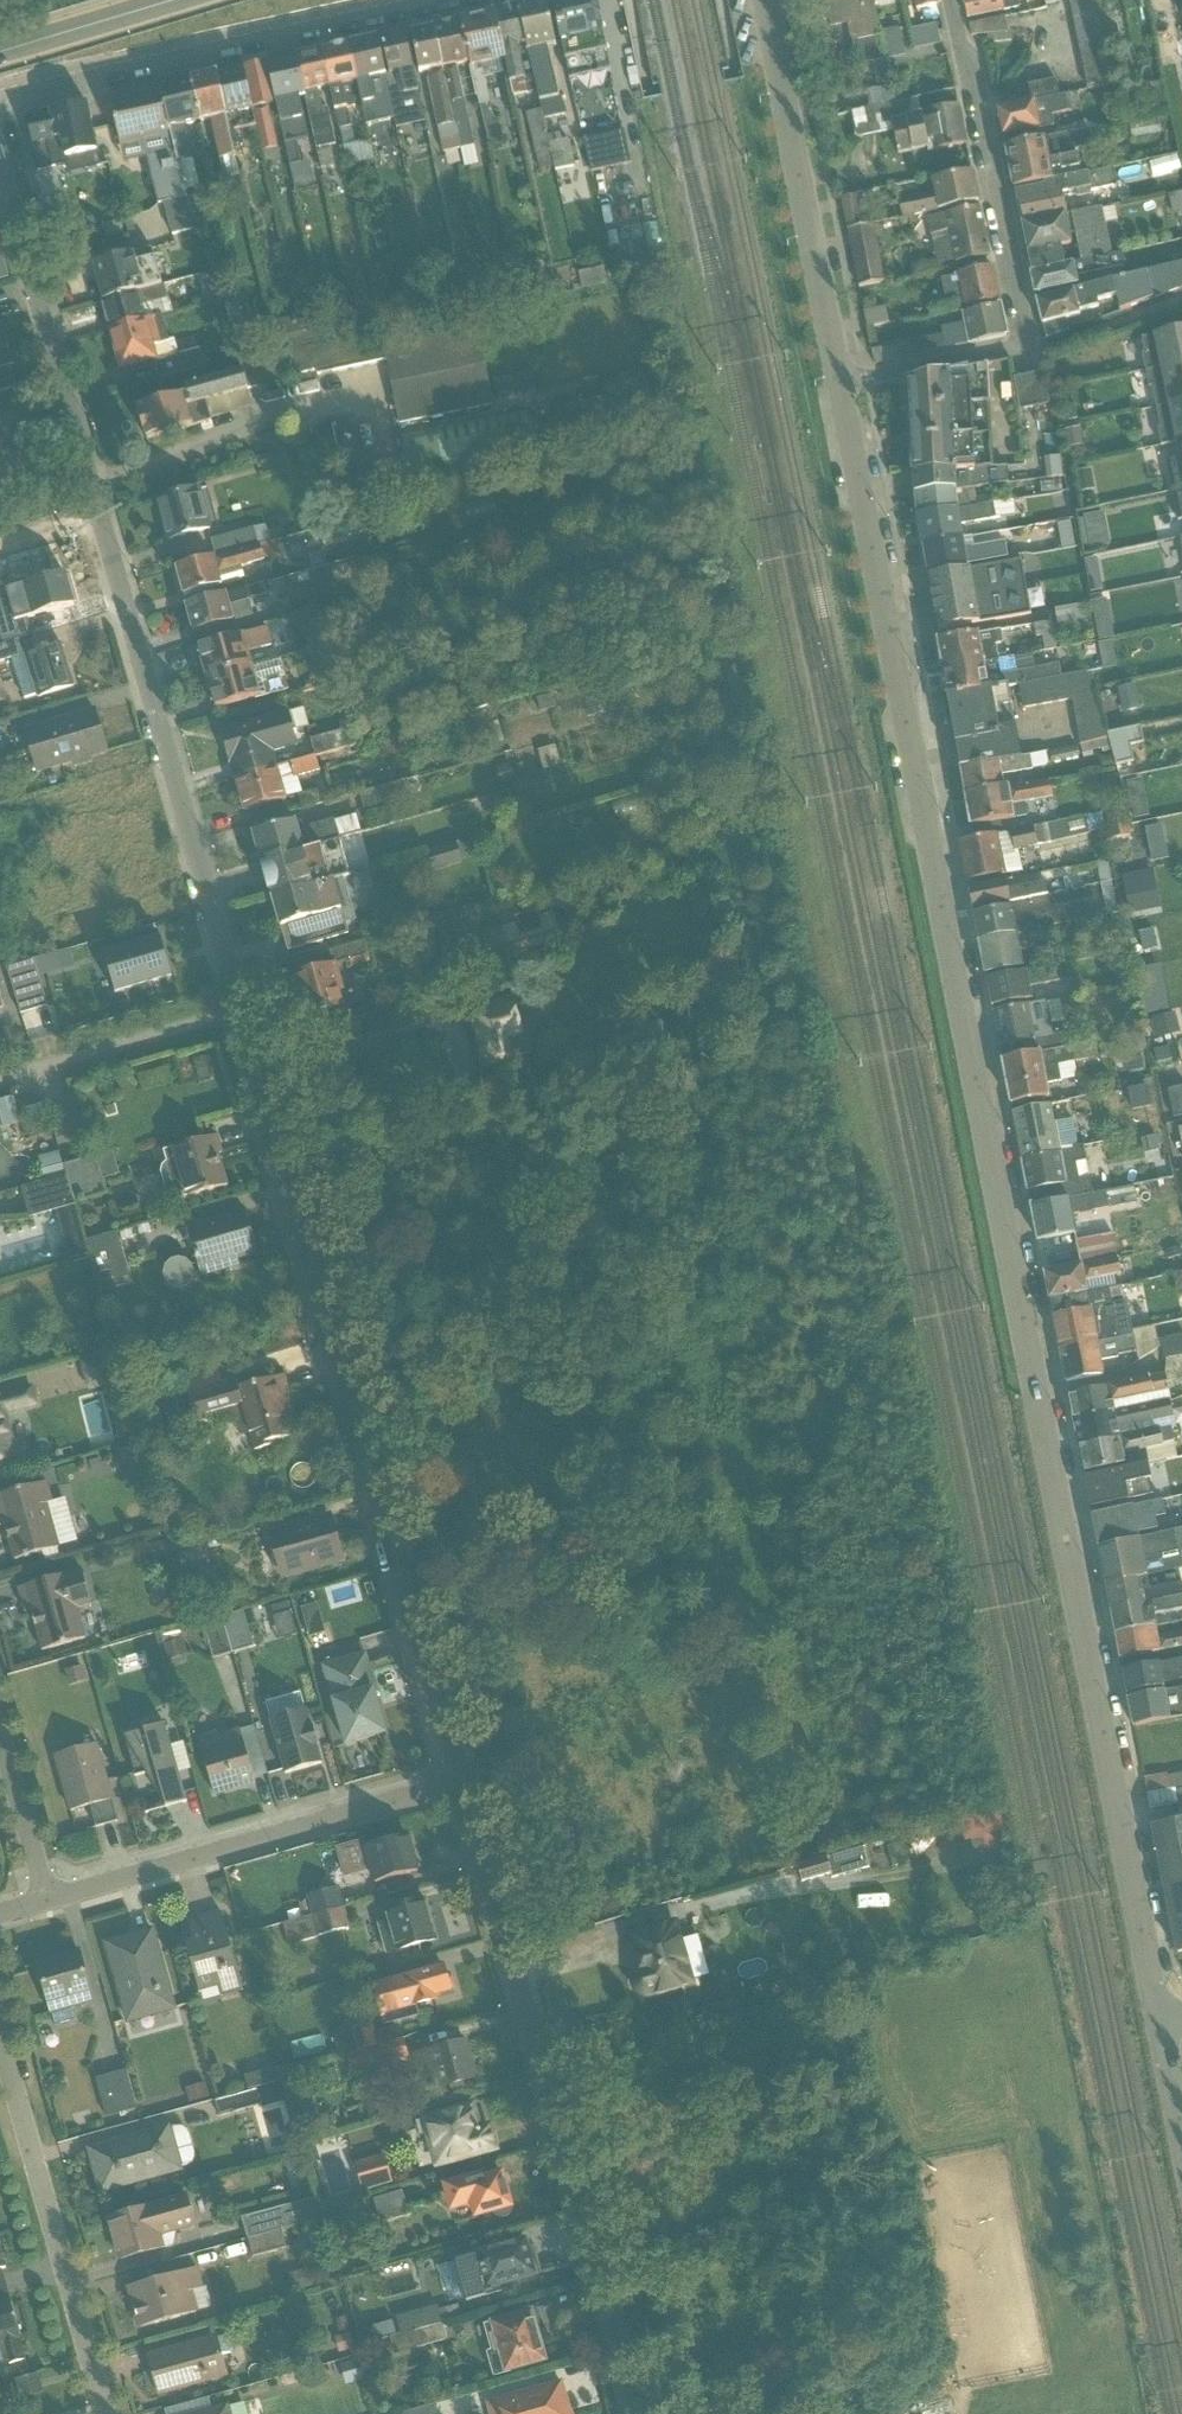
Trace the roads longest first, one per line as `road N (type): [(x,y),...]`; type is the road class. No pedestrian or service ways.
road 1 (residential): [(0,149),(454,1782)]
road 2 (residential): [(834,380),(1156,2019)]
road 3 (residential): [(454,1782),(633,2413)]
road 4 (residential): [(947,0),(1023,339),(834,380)]
road 5 (residential): [(430,0),(0,100)]
road 6 (residential): [(47,1907),(454,1782)]
road 7 (residential): [(760,0),(834,380)]
road 8 (residential): [(104,2413),(0,2061)]
road 9 (secondary): [(182,0),(0,53)]
road 10 (residential): [(0,1742),(47,1907)]
road 11 (residential): [(1156,2019),(1181,2150)]

